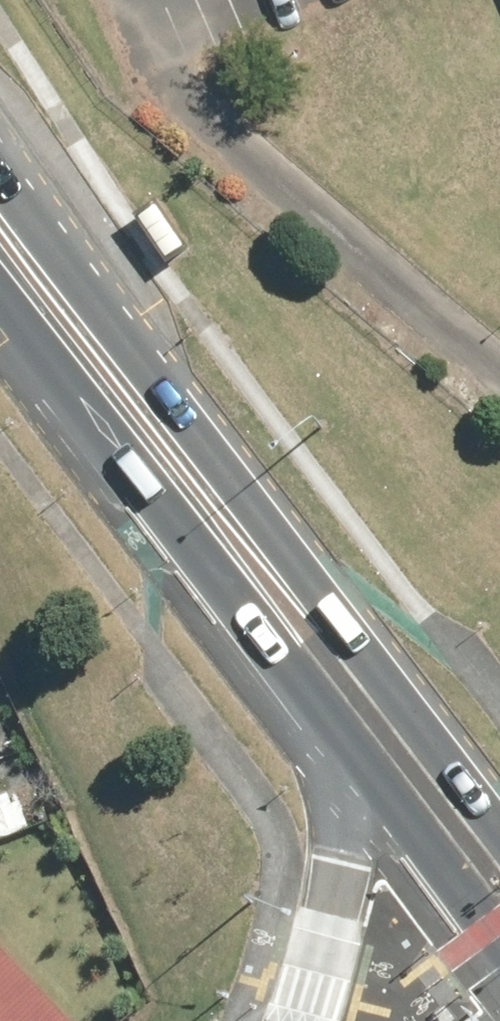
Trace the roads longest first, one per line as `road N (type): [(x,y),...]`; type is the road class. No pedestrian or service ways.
road 1 (secondary): [(0,178),(263,535),(499,830)]
road 2 (secondary): [(348,761),(0,324)]
road 3 (motorway): [(301,1020),(346,856),(348,761)]
road 4 (secondary): [(499,955),(348,761)]

